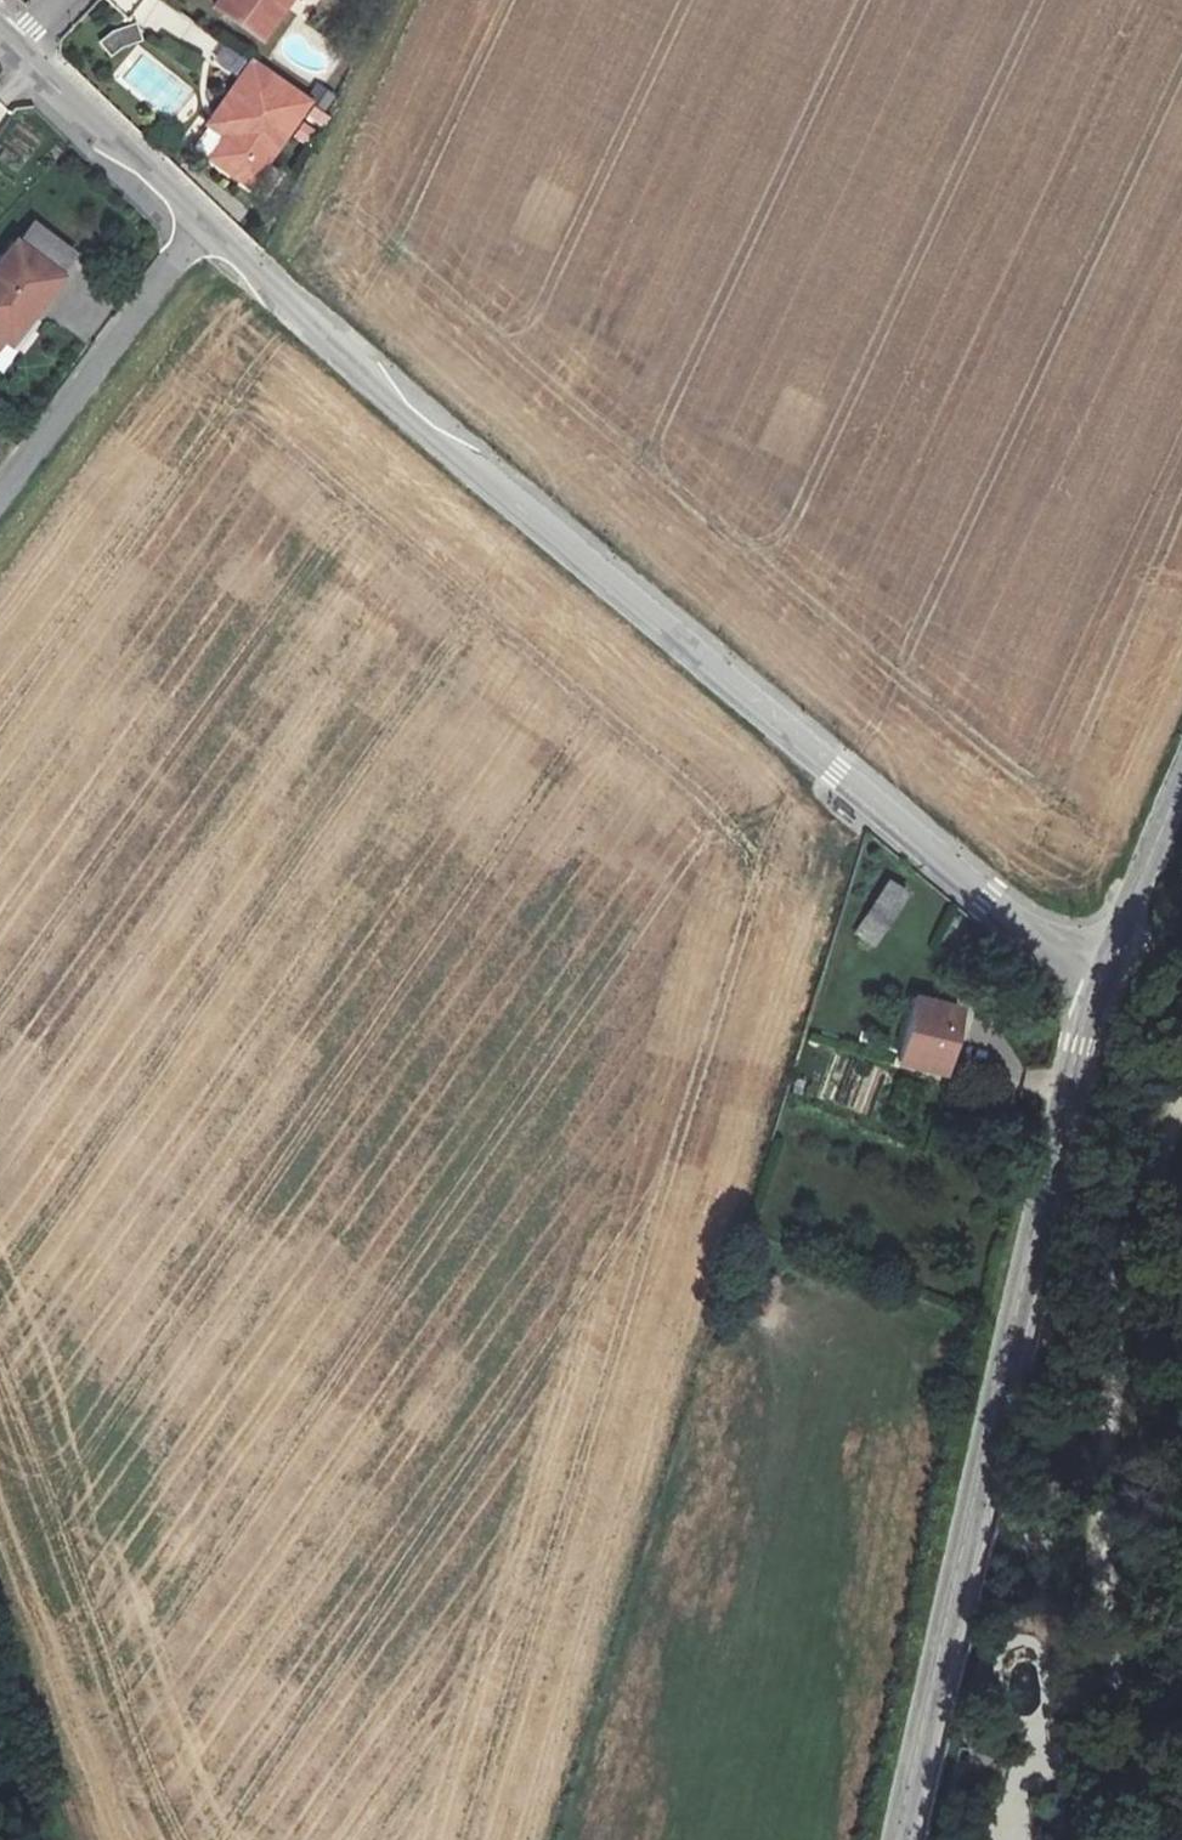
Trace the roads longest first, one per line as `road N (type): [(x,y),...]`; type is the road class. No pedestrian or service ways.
road 1 (residential): [(204,228),(1025,929),(1104,985)]
road 2 (unclassified): [(1104,985),(995,1406),(898,1839)]
road 3 (residential): [(0,496),(204,228)]
road 4 (residential): [(15,48),(204,228)]
road 5 (track): [(0,1648),(60,1812),(57,1833),(42,1839)]
road 6 (unclassified): [(1181,788),(1104,985)]

